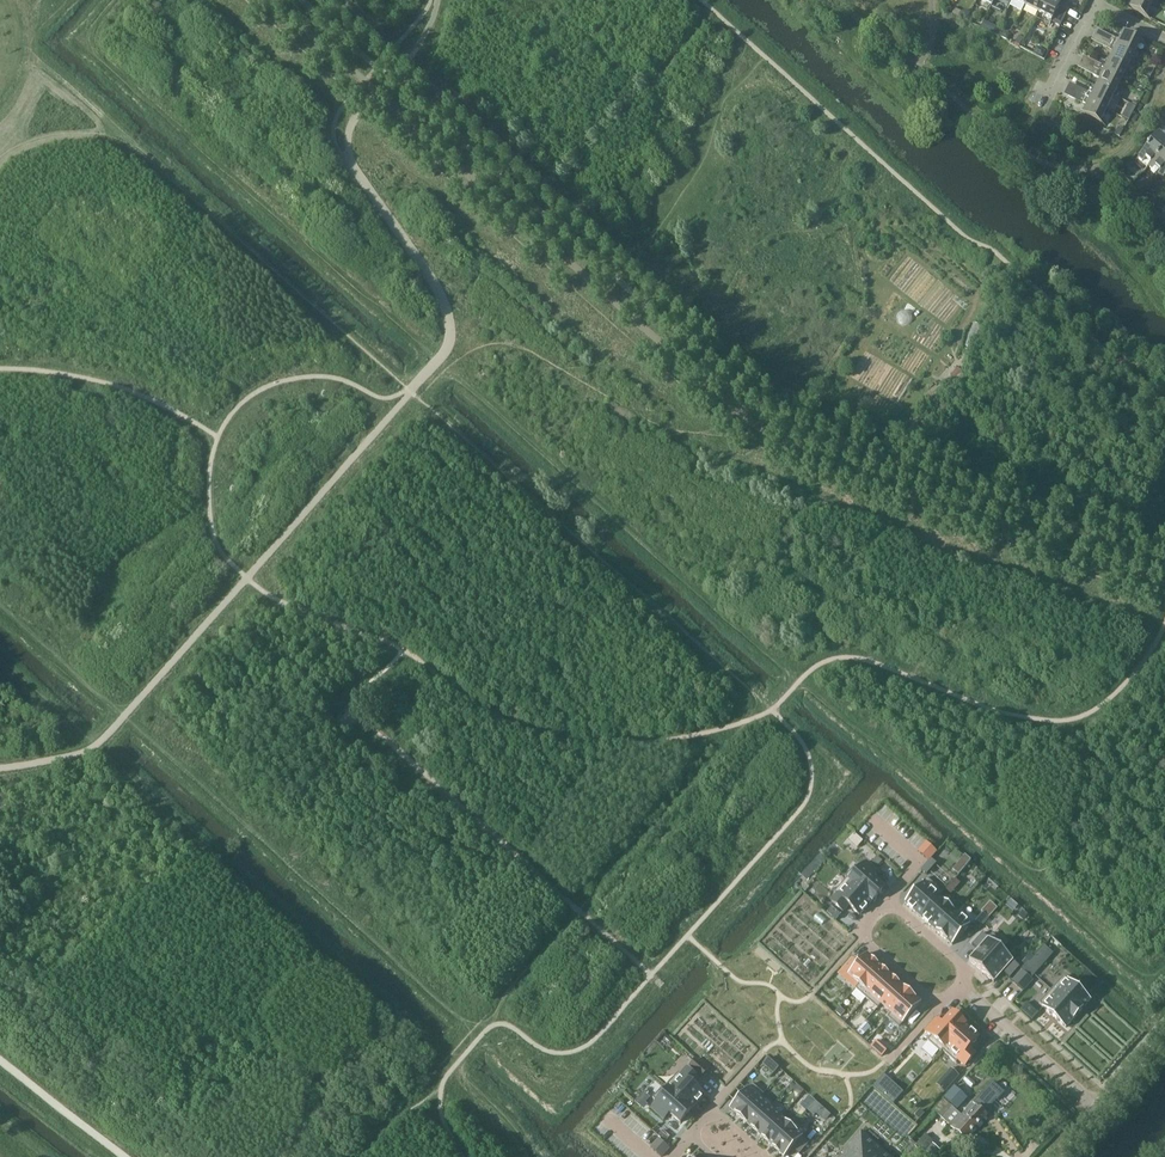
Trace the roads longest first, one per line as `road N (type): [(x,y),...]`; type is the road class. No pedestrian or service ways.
road 1 (track): [(652,975),(358,715)]
road 2 (residential): [(962,987),(945,1000),(929,999),(865,942),(866,925),(889,900)]
road 3 (residential): [(969,994),(1099,1107)]
road 4 (residential): [(889,900),(963,968),(962,987)]

